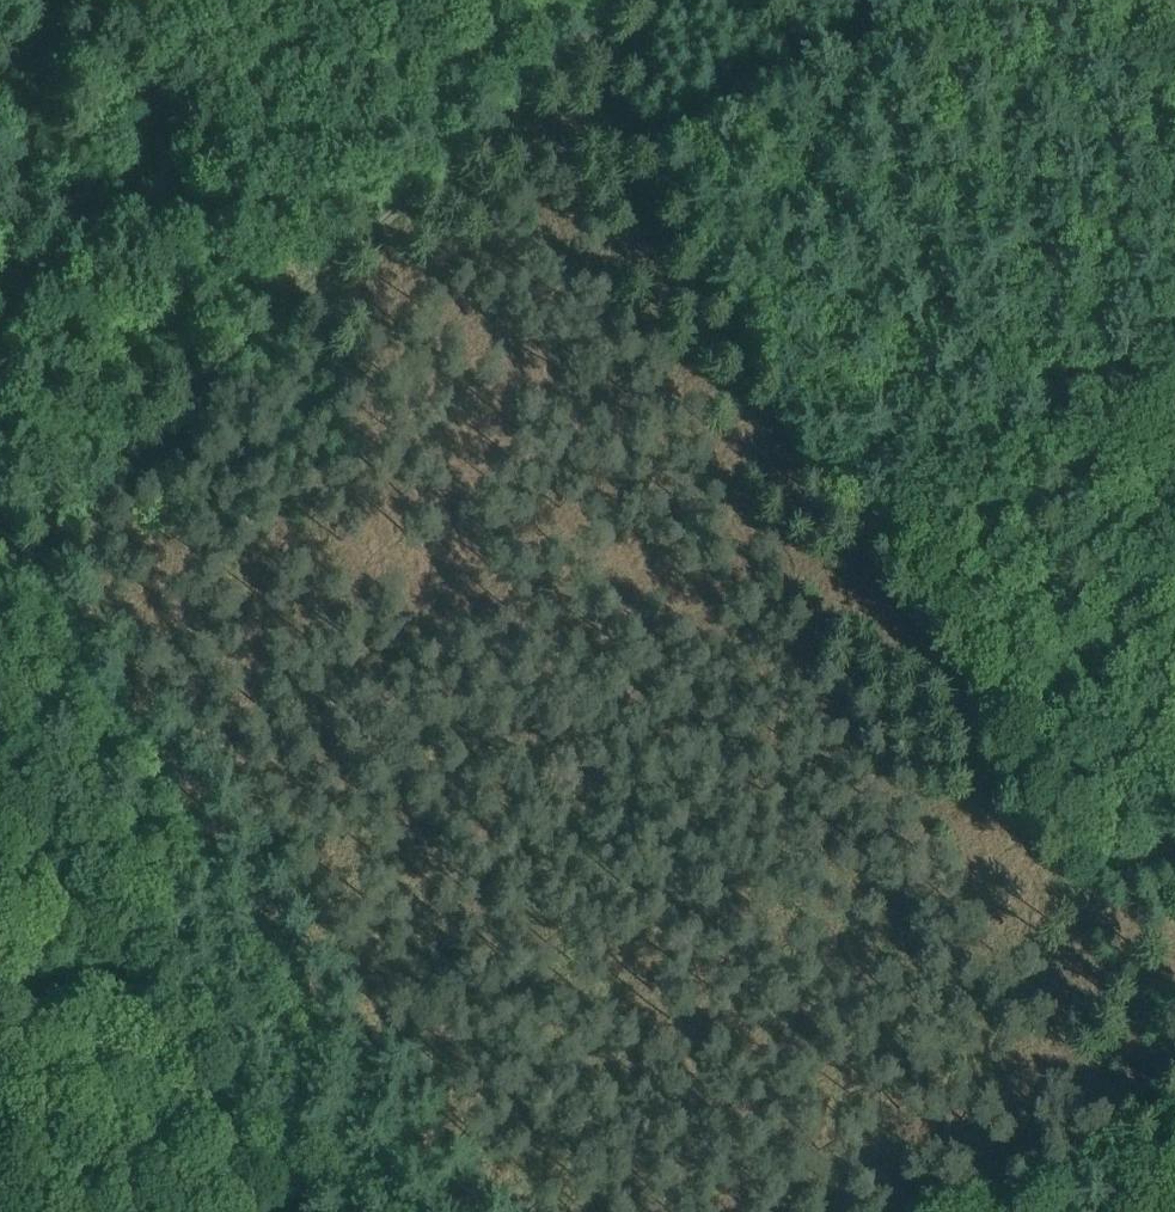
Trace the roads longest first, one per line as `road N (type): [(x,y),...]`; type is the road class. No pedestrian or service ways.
road 1 (track): [(0,767),(273,1211)]
road 2 (track): [(1174,1130),(999,1211)]

